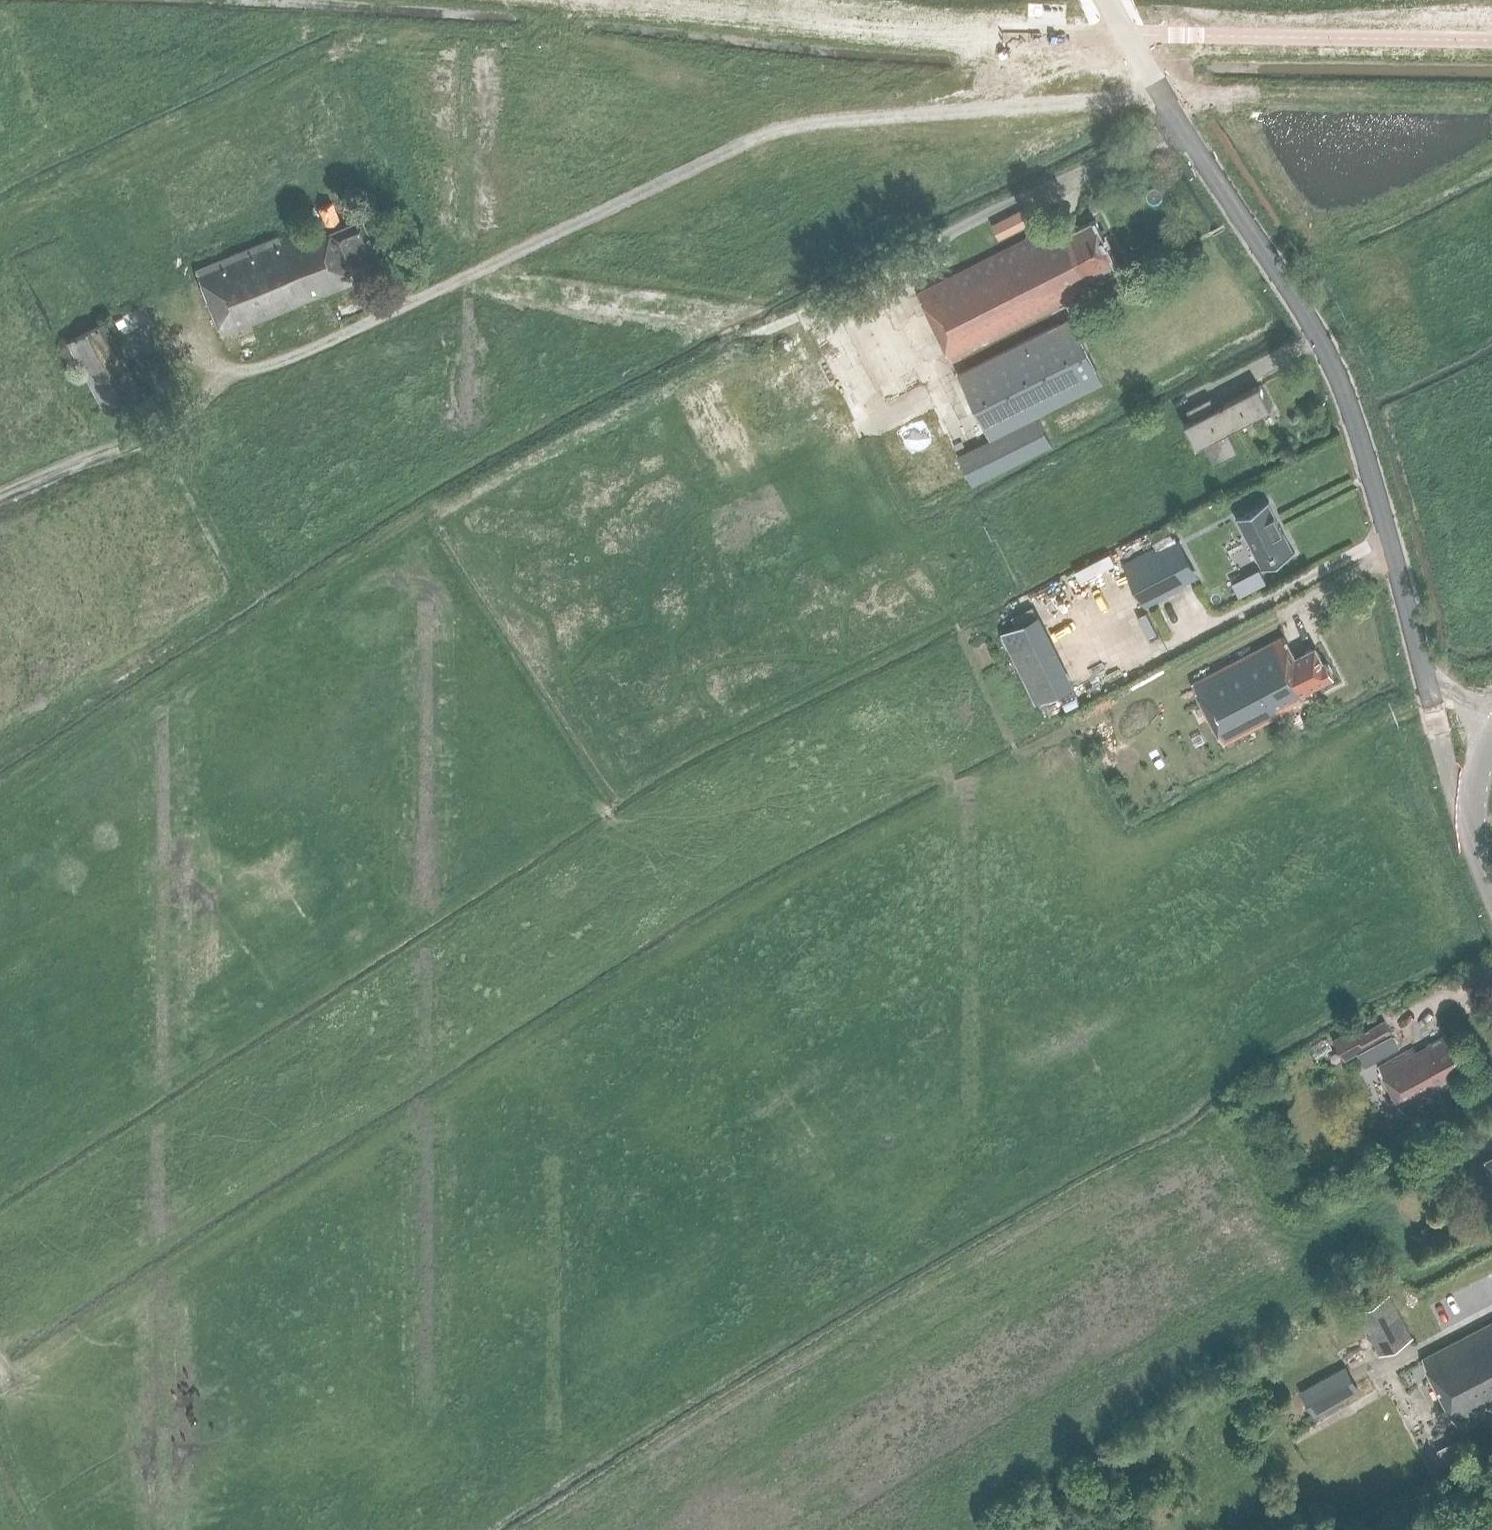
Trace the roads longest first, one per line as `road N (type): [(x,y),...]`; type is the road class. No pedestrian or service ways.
road 1 (tertiary): [(1453,778),(1353,411),(1309,322),(1105,0)]
road 2 (tertiary): [(1491,894),(1453,778)]

